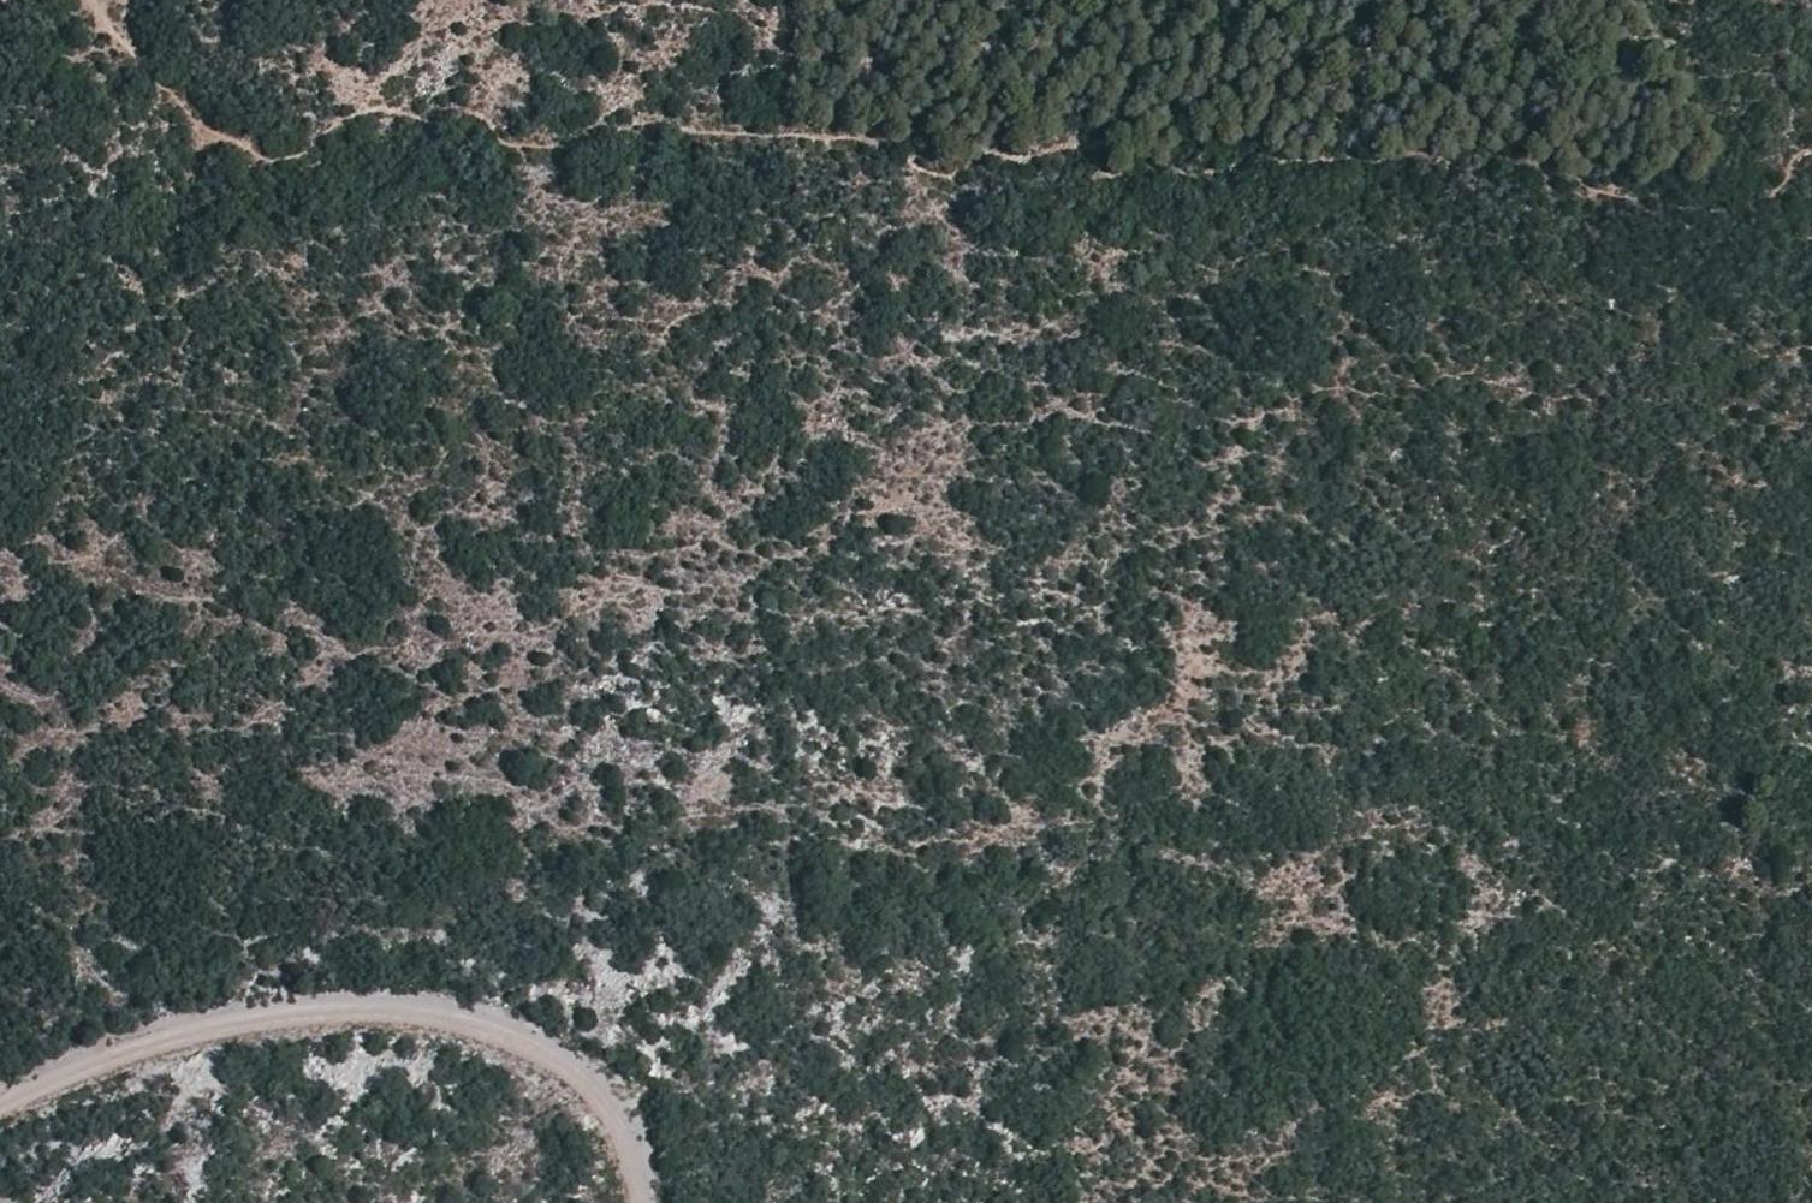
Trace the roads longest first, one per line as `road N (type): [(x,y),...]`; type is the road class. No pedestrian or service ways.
road 1 (track): [(646,1202),(613,1122),(575,1084),(522,1047),(453,1016),(328,1007),(203,1033),(99,1062),(0,1112)]

